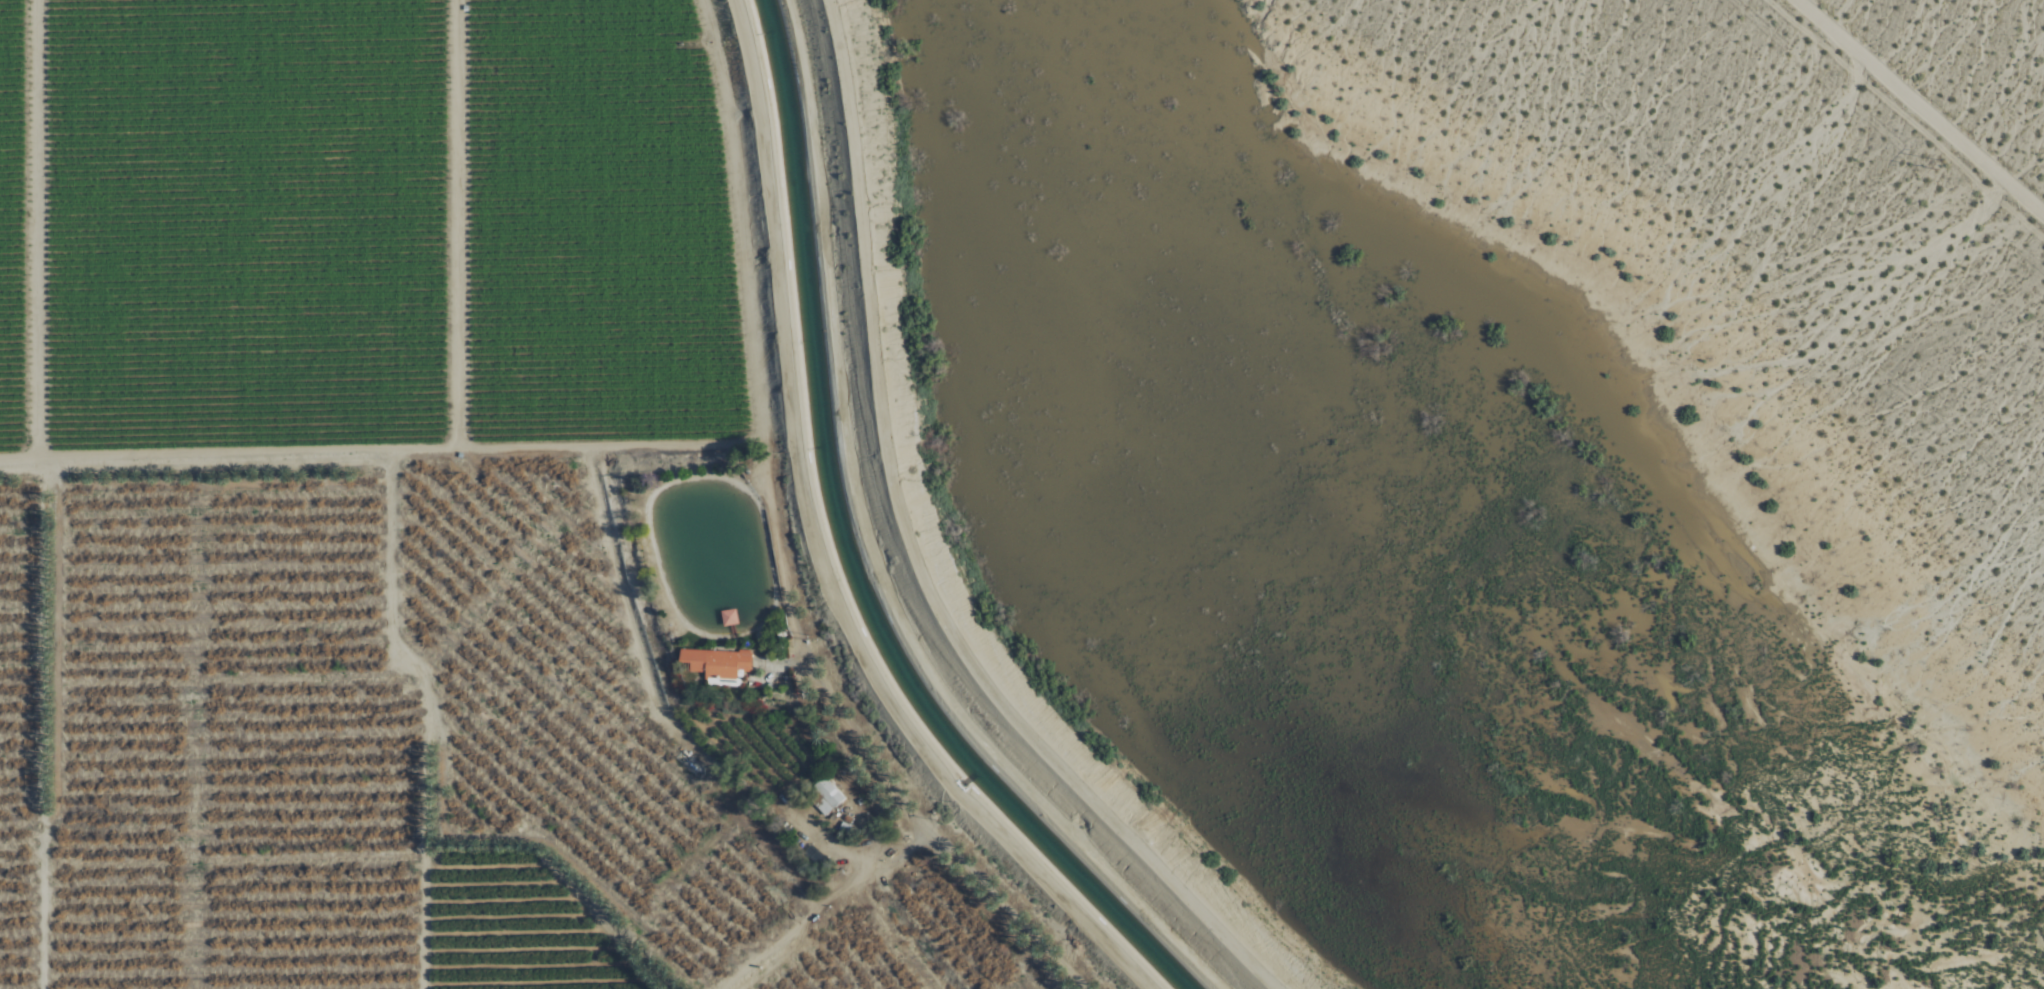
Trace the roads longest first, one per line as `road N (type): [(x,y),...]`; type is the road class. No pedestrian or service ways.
road 1 (residential): [(2043,205),(1808,0)]

